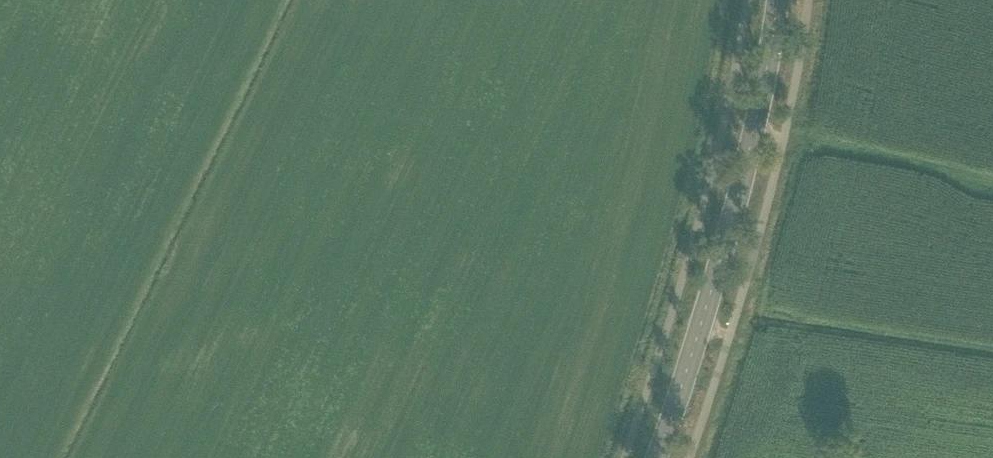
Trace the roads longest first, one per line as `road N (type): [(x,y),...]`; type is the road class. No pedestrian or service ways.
road 1 (secondary): [(657,457),(753,166),(783,0)]

